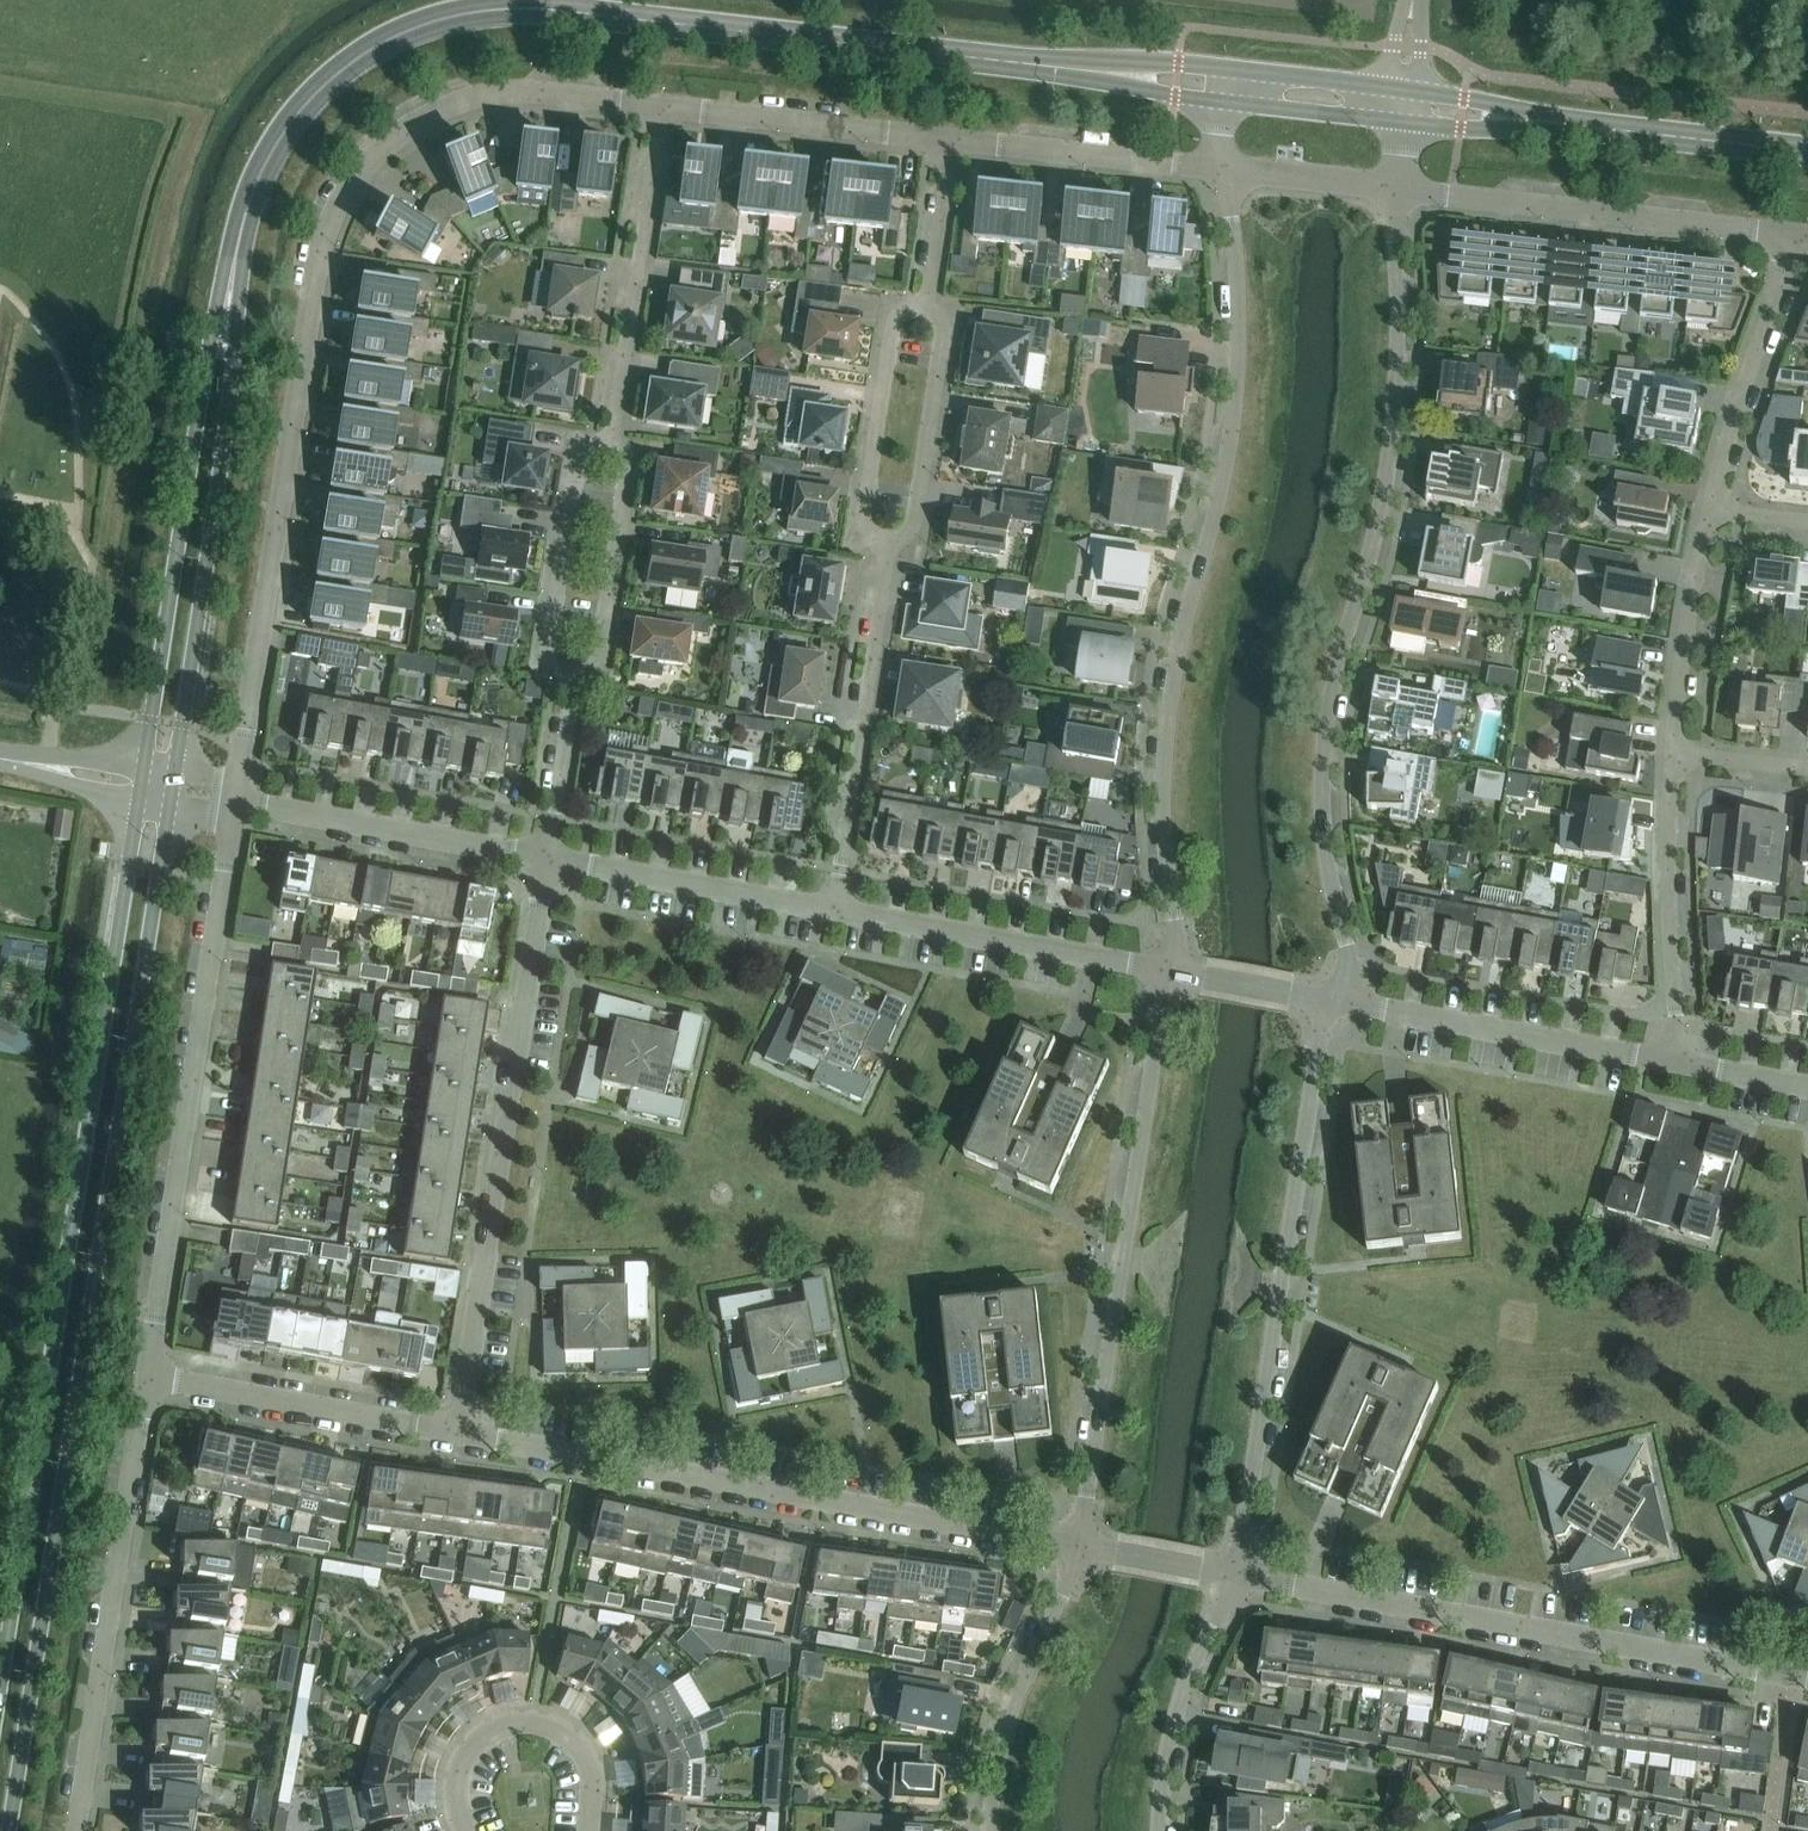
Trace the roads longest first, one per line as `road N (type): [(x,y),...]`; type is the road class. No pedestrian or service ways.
road 1 (secondary): [(11,1830),(172,789)]
road 2 (residential): [(659,104),(530,89),(478,95),(398,132),(335,198),(316,257),(233,801)]
road 3 (secondary): [(229,295),(248,202),(293,119),(337,72),(434,20),(542,8),(977,57)]
road 4 (secondary): [(141,783),(0,1668)]
road 5 (residential): [(1333,999),(1350,954),(1331,881),(1323,752),(1390,455),(1397,189)]
road 6 (residential): [(1223,169),(1237,293),(1232,432),(1168,708),(1168,972)]
road 7 (residential): [(1080,1546),(457,1433)]
road 8 (residential): [(1236,1574),(1333,999)]
road 9 (residential): [(233,801),(146,1376)]
road 10 (residential): [(457,1433),(548,859)]
road 11 (residential): [(1168,972),(1080,1546)]
road 12 (residential): [(1807,1678),(1236,1574)]
road 13 (secondary): [(172,789),(228,399),(229,295)]
road 14 (secondary): [(229,295),(201,394),(141,783)]
road 15 (residential): [(146,1376),(75,1830)]
road 16 (residential): [(1798,235),(1397,189)]
road 17 (residential): [(834,911),(887,545)]
road 18 (residential): [(603,452),(659,104)]
road 19 (residential): [(1675,1061),(1333,999)]
road 20 (residential): [(1168,972),(834,911)]
road 21 (residential): [(548,859),(233,801)]
road 22 (residential): [(457,1433),(146,1376)]
road 23 (residential): [(465,1830),(454,1787),(458,1763),(492,1724),(533,1715),(559,1722),(592,1762),(588,1830)]
road 24 (residential): [(1675,1061),(1666,900),(1671,753)]
road 25 (residential): [(1080,1546),(1018,1688),(992,1830)]
road 26 (residential): [(951,138),(659,104)]
road 27 (residential): [(1707,511),(1718,458),(1798,235)]
road 28 (residential): [(834,911),(548,859)]
road 29 (residential): [(603,452),(560,451),(535,632),(542,664),(568,669)]
road 30 (residential): [(1223,169),(951,138)]
road 31 (residential): [(925,308),(912,307),(894,322),(864,515),(865,530),(887,545)]
road 32 (residential): [(1161,1830),(1177,1711),(1236,1574)]
road 33 (residential): [(887,545),(915,526),(945,333),(925,308)]
road 34 (residential): [(568,669),(578,675),(594,659),(623,463),(616,452),(603,452)]
road 35 (secondary): [(1656,135),(1408,90)]
road 36 (secondary): [(1405,122),(1656,135)]
road 37 (residential): [(1671,753),(1707,511)]
road 38 (secondary): [(1220,66),(977,57)]
road 39 (secondary): [(977,57),(1216,101)]
road 40 (residential): [(568,669),(548,859)]
road 41 (secondary): [(1216,101),(1405,122)]
road 42 (secondary): [(1408,90),(1220,66)]
road 43 (residential): [(1397,189),(1223,169)]
road 44 (residential): [(925,308),(951,138)]
road 45 (residential): [(1333,999),(1168,972)]
road 46 (residential): [(1236,1574),(1080,1546)]
road 47 (secondary): [(1807,152),(1656,135)]
road 48 (unclassified): [(141,783),(0,757)]
road 49 (residential): [(1807,768),(1671,753)]
road 50 (residential): [(1807,1086),(1675,1061)]

